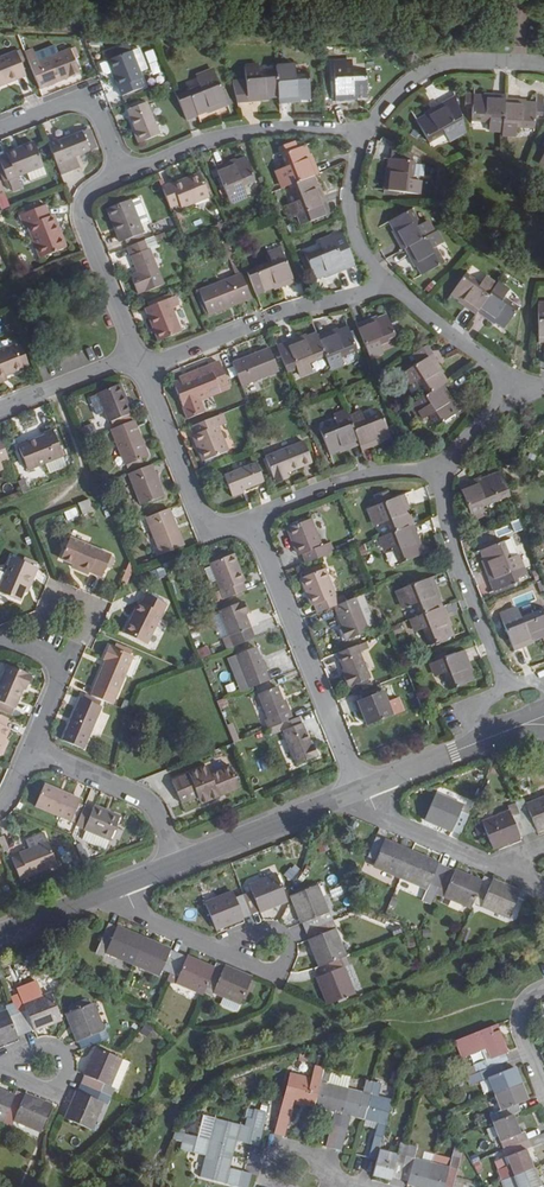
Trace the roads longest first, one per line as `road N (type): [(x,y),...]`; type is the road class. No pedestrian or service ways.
road 1 (track): [(139,1186),(165,1151),(188,1093),(219,1066),(388,1021),(526,999)]
road 2 (residential): [(359,790),(251,518)]
road 3 (residential): [(140,369),(388,282)]
road 4 (residential): [(365,135),(244,132),(121,176)]
road 5 (residential): [(507,687),(449,538),(445,471)]
road 6 (residential): [(135,355),(81,215),(91,190),(121,176)]
road 7 (residential): [(251,518),(219,523),(197,510),(140,369)]
road 8 (residential): [(543,869),(498,869),(406,831),(373,812),(359,790)]
road 9 (residential): [(543,67),(435,67),(400,92),(365,135)]
road 10 (residential): [(251,518),(352,479),(445,471)]
road 11 (residential): [(177,864),(146,802),(29,750)]
road 12 (residential): [(359,790),(177,864)]
road 13 (residential): [(269,950),(240,955),(138,917),(116,888)]
road 14 (residential): [(121,176),(100,120),(83,104),(59,105),(0,129)]
road 15 (residential): [(388,282),(490,364),(506,391)]
road 16 (residential): [(365,135),(350,214),(364,256),(388,282)]
road 17 (residential): [(29,750),(55,672),(43,656),(0,642)]
road 18 (residential): [(0,409),(135,355)]
road 19 (residential): [(483,741),(359,790)]
road 20 (residential): [(116,888),(0,933)]

